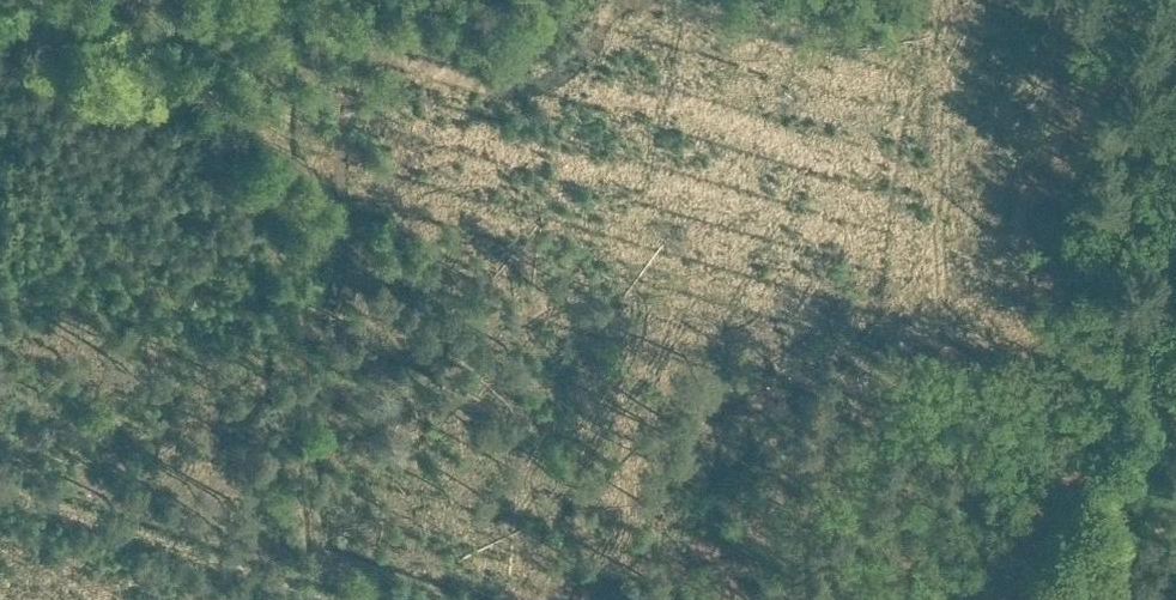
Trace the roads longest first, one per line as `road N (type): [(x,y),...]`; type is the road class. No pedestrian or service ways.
road 1 (track): [(1175,364),(1040,599)]

